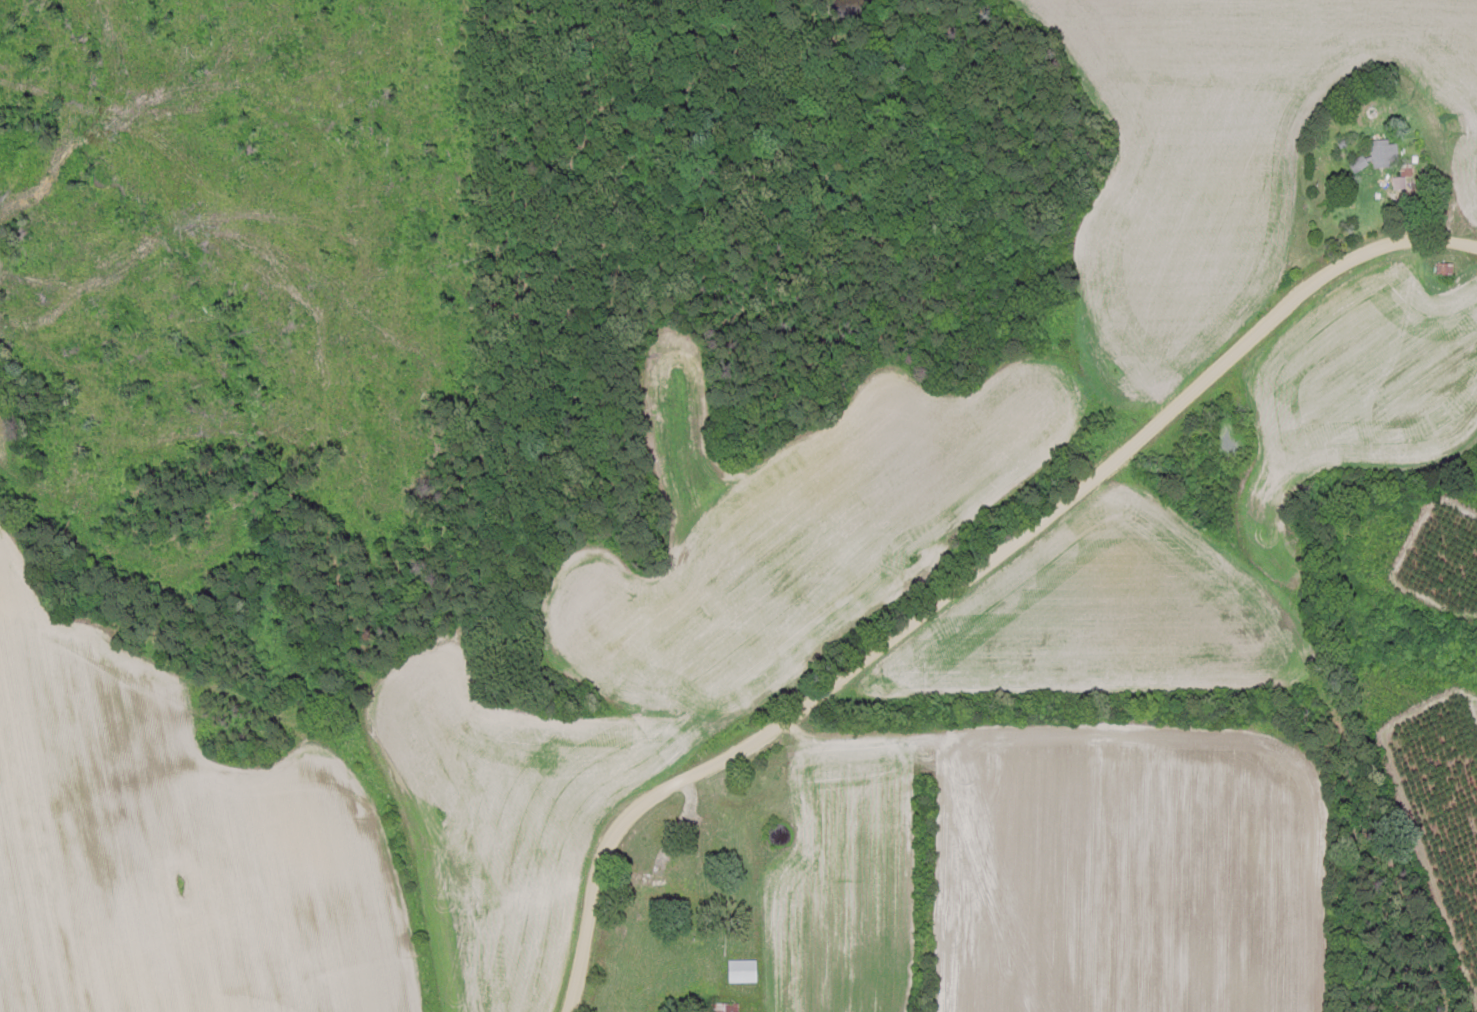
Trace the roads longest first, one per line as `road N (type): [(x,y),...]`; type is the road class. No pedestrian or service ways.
road 1 (residential): [(565,1011),(598,864),(643,803),(794,715),(984,567),(1319,277),(1390,243),(1476,248)]

